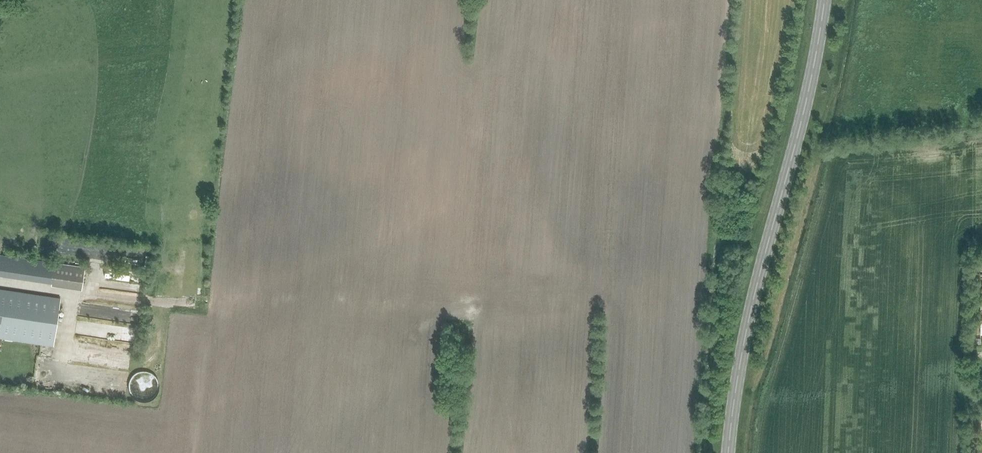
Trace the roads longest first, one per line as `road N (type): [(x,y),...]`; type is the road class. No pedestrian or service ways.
road 1 (primary): [(730,452),(743,339),(824,0)]

